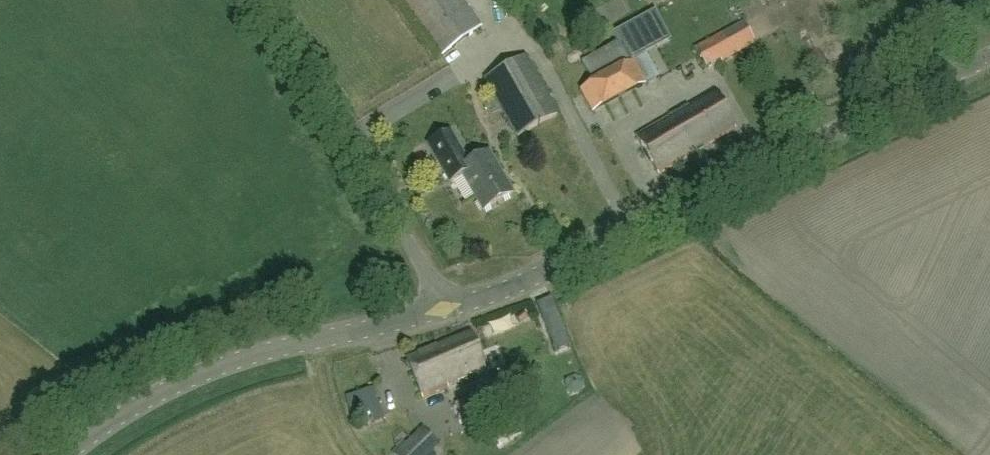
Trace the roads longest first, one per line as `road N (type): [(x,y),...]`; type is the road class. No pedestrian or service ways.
road 1 (tertiary): [(451,308),(824,154),(989,66)]
road 2 (tertiary): [(72,454),(192,377),(451,308)]
road 3 (unclassified): [(451,308),(257,0)]

